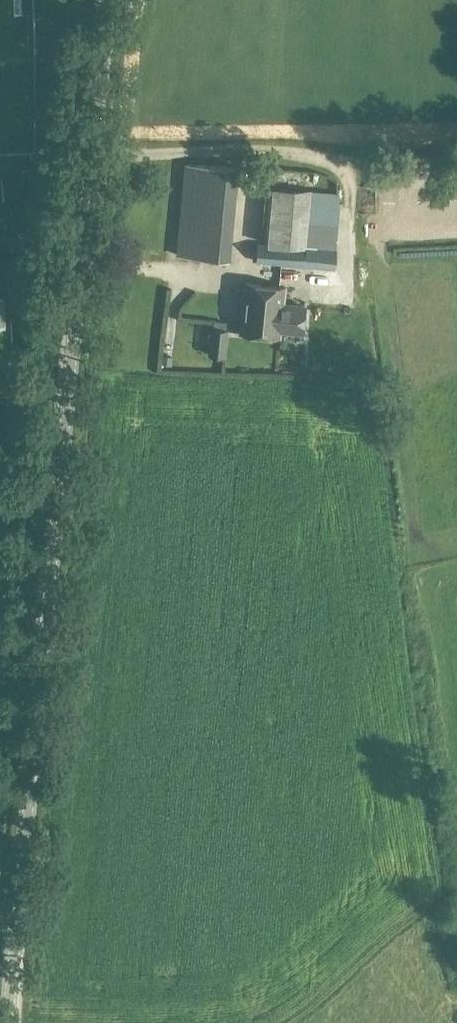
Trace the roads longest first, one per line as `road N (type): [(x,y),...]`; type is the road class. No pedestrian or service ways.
road 1 (tertiary): [(7,1022),(103,0)]

